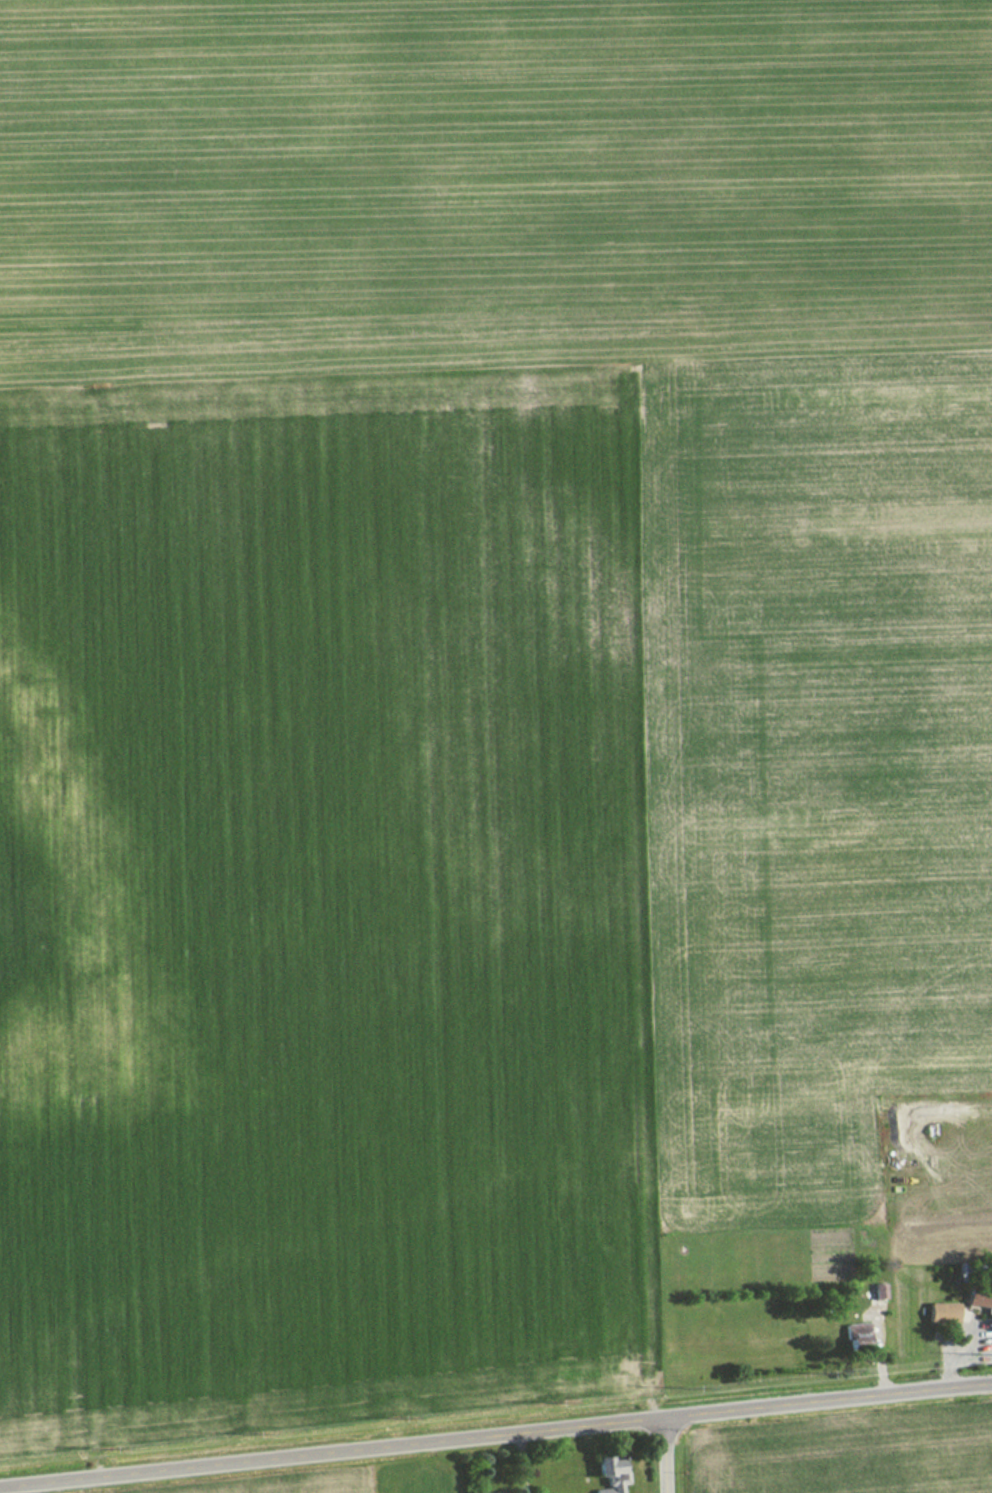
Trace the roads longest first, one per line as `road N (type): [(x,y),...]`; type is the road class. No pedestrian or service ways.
road 1 (secondary): [(0,1487),(991,1384)]

